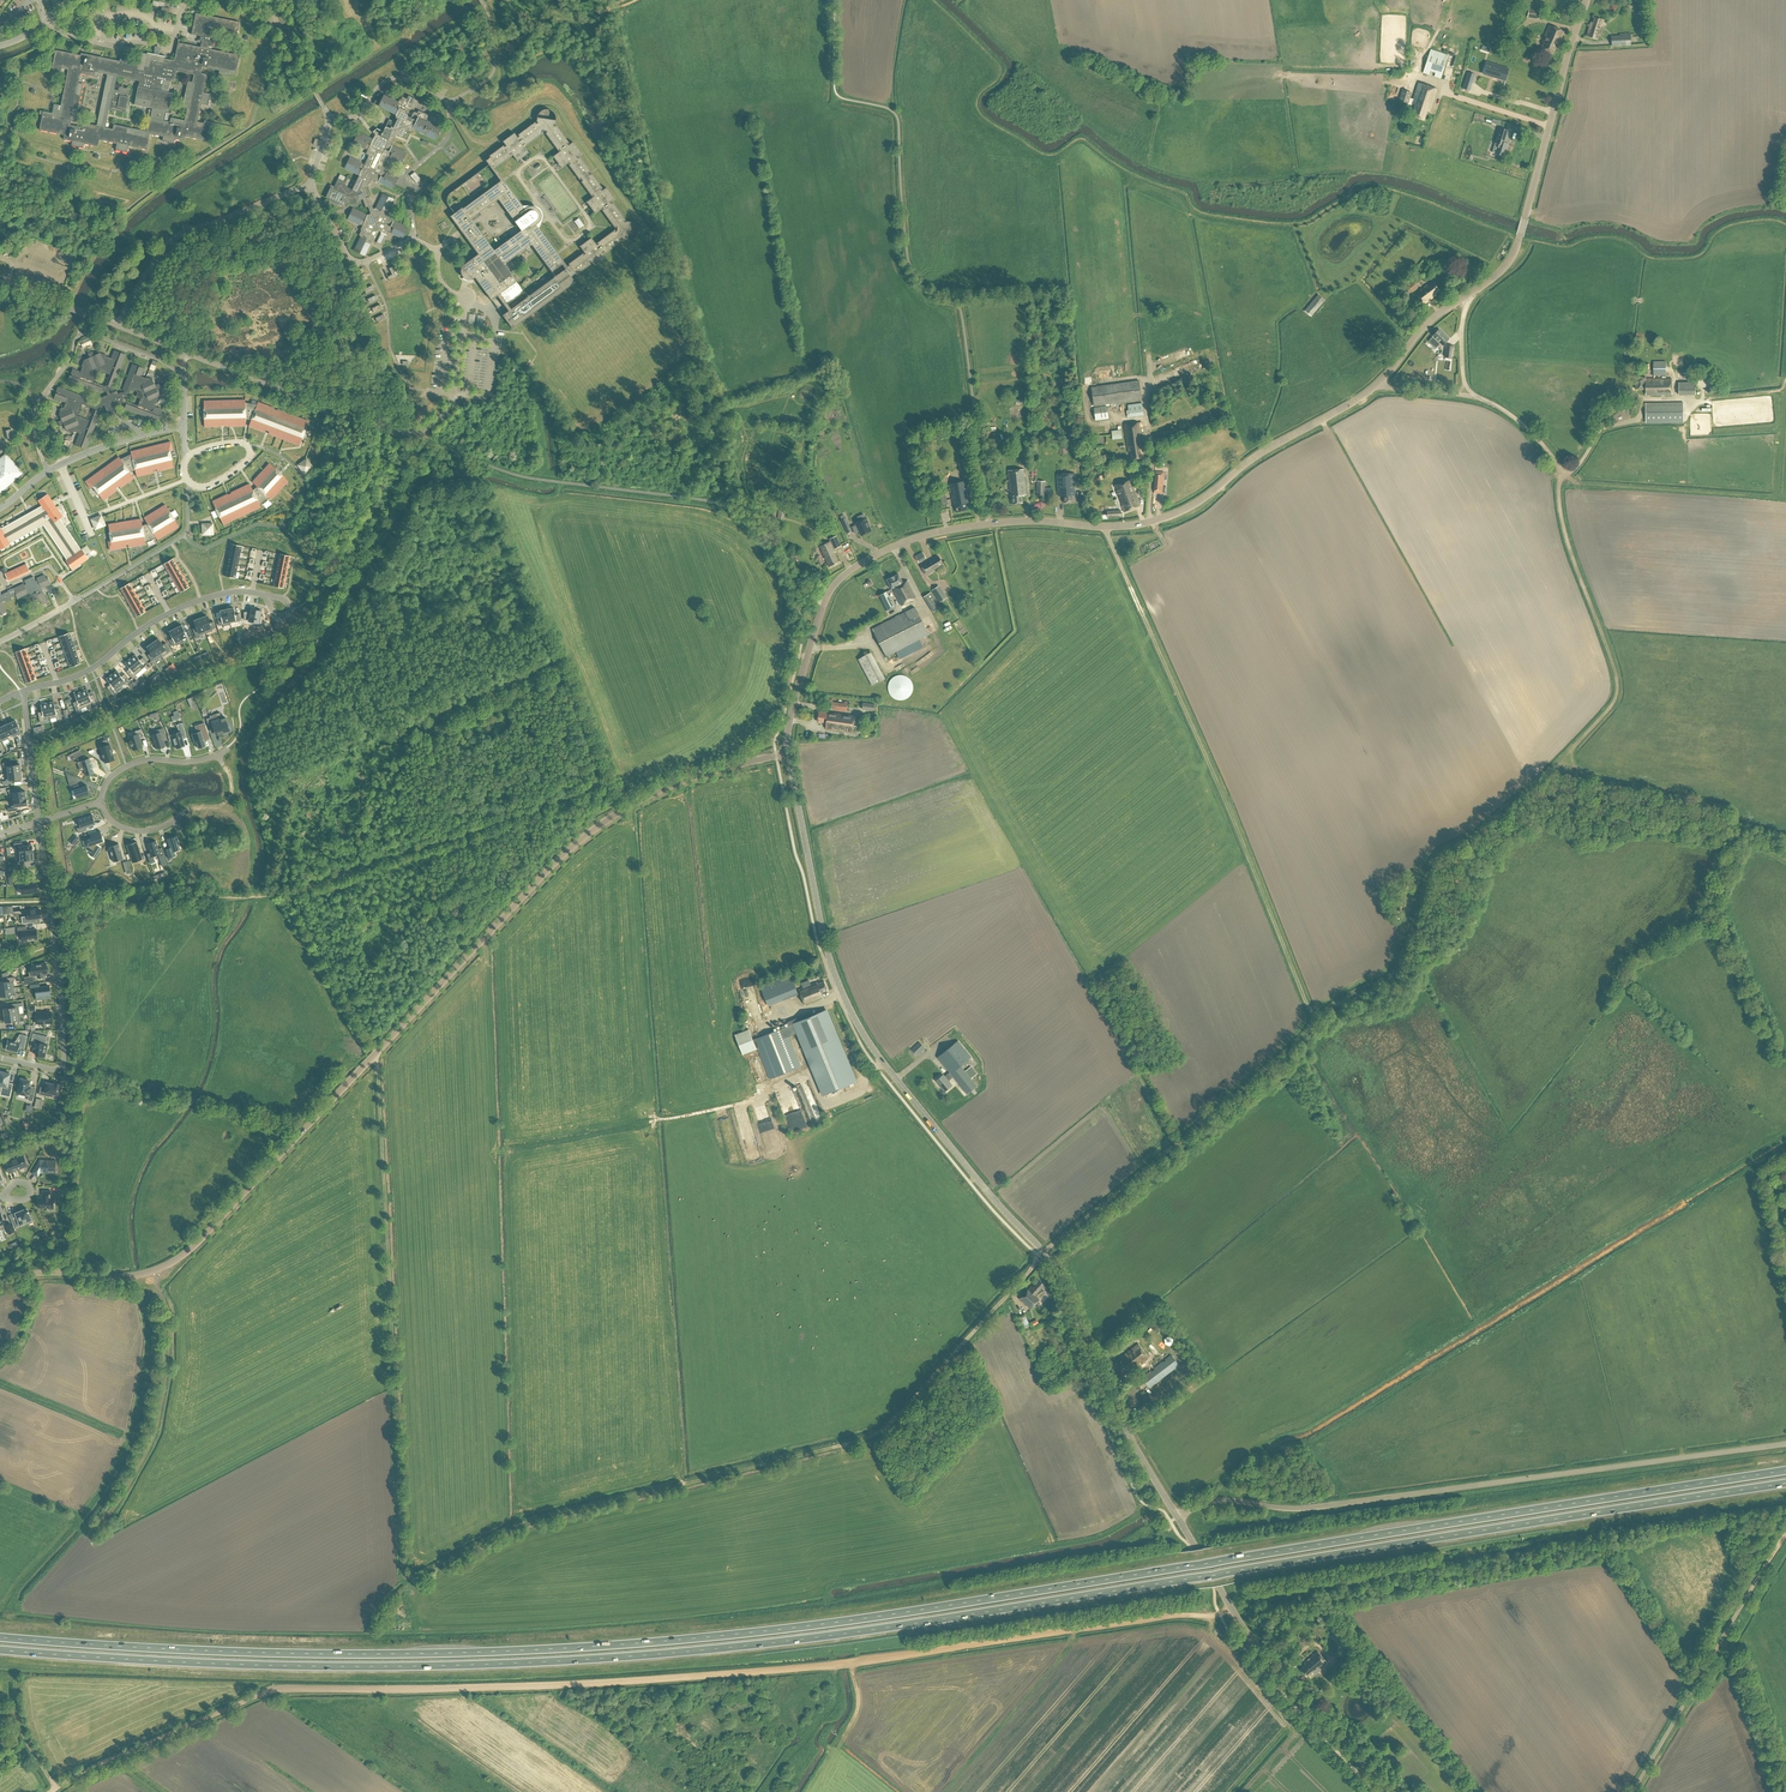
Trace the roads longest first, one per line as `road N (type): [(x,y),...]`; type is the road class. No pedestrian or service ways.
road 1 (trunk): [(0,1650),(343,1666),(674,1653),(901,1625),(1785,1483)]
road 2 (trunk): [(1785,1471),(727,1635),(344,1654),(0,1637)]
road 3 (track): [(285,896),(377,1052),(403,1573),(411,1578),(514,1524),(880,1434),(1040,1256)]
road 4 (tertiary): [(1587,0),(1517,245),(1500,272),(1428,322),(1381,383),(1259,454),(1187,509),(1129,526),(1036,520),(954,529),(911,539),(845,574),(824,604),(788,753)]
road 5 (track): [(49,1791),(268,1691),(769,1671),(1156,1616),(1220,1614)]
road 6 (tertiary): [(0,1284),(46,1272),(135,1276),(179,1258),(584,837),(663,789),(788,753)]
road 7 (tertiary): [(788,753),(825,938),(850,1009),(895,1079),(1052,1260),(1120,1417),(1178,1517)]
road 8 (track): [(285,896),(605,780),(565,671),(552,664),(474,489),(474,483),(550,499),(561,483)]
road 9 (track): [(1040,1256),(1315,1019),(1390,976),(1437,857),(1484,828),(1571,750)]
road 10 (track): [(1785,1136),(1311,1423),(1274,1436),(1172,1506)]
road 11 (unclassified): [(1785,1443),(1302,1509),(1220,1500),(1178,1517)]
road 12 (track): [(1315,1019),(1106,527)]
road 13 (unclassified): [(183,351),(399,433),(417,432),(451,407),(467,296)]
road 14 (tertiary): [(1178,1517),(1248,1635),(1392,1791)]
road 15 (track): [(1149,1507),(1093,1538),(835,1584),(824,1600)]
road 16 (residential): [(0,1057),(53,1070),(63,1064),(39,821)]
road 17 (residential): [(310,185),(332,120),(361,114),(380,85),(400,78),(444,98),(449,113),(446,139),(403,184)]
road 18 (track): [(1571,750),(1612,706),(1618,684),(1565,532),(1563,472)]
road 19 (track): [(555,666),(390,737),(364,721),(349,687),(316,647)]
road 20 (unclassified): [(23,691),(91,669),(189,604),(236,591),(268,596)]
road 21 (unclassified): [(1632,1791),(1764,1567)]
road 22 (residential): [(48,471),(35,416),(80,336),(183,370)]
road 23 (residential): [(118,325),(178,236),(310,185)]
road 24 (residential): [(310,185),(347,256),(365,261),(414,239),(436,250),(445,288),(467,296)]
road 25 (track): [(50,900),(285,896)]
road 26 (track): [(1571,750),(1590,777),(1720,806),(1734,816)]
road 27 (track): [(851,1662),(856,1715),(809,1791)]
road 28 (residential): [(189,483),(217,483),(249,453),(228,443),(185,461)]
road 29 (residential): [(101,801),(113,774),(137,762),(217,755)]
road 30 (residential): [(39,821),(23,691)]
road 31 (unclassified): [(0,281),(118,325)]

